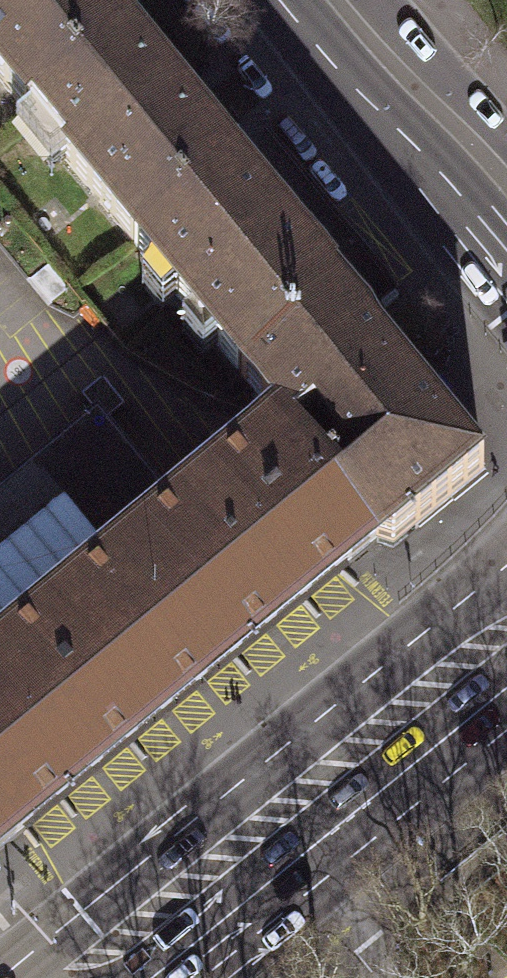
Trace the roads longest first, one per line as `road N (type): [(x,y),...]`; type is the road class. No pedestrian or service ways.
road 1 (primary): [(506,566),(2,977)]
road 2 (primary): [(153,977),(506,688)]
road 3 (primary): [(506,218),(331,0)]

